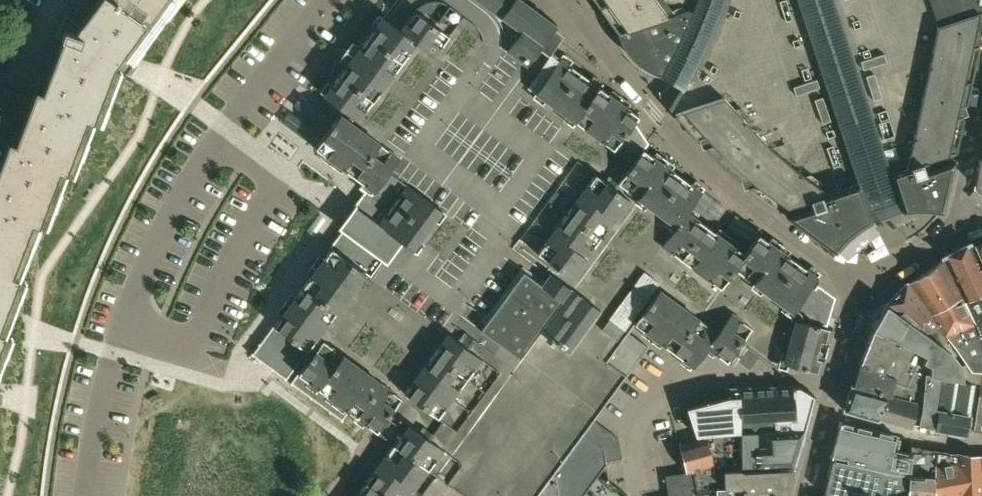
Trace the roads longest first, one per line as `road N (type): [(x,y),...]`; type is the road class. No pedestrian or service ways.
road 1 (residential): [(84,495),(113,354),(157,239),(213,144),(329,0)]

